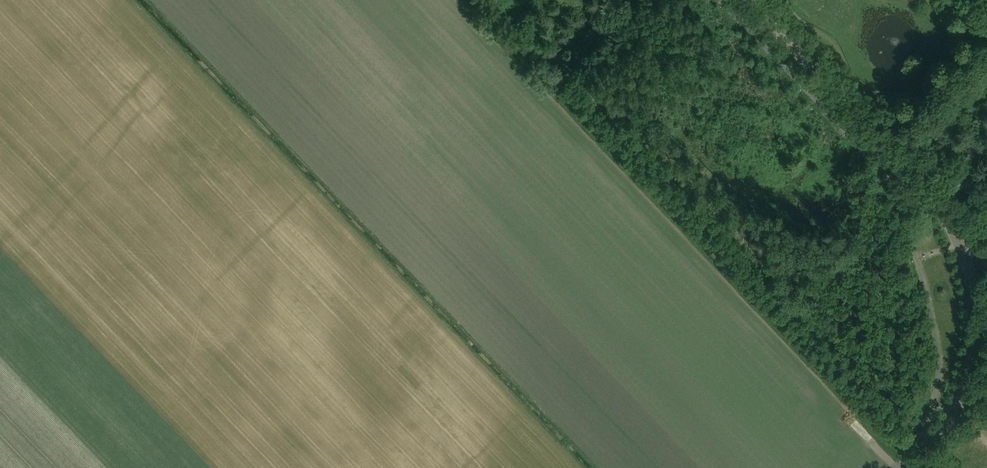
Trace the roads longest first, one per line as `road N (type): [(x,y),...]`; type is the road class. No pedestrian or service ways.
road 1 (secondary): [(960,244),(915,175),(746,0)]
road 2 (secondary): [(919,467),(957,408),(974,355),(977,306),(960,244)]

